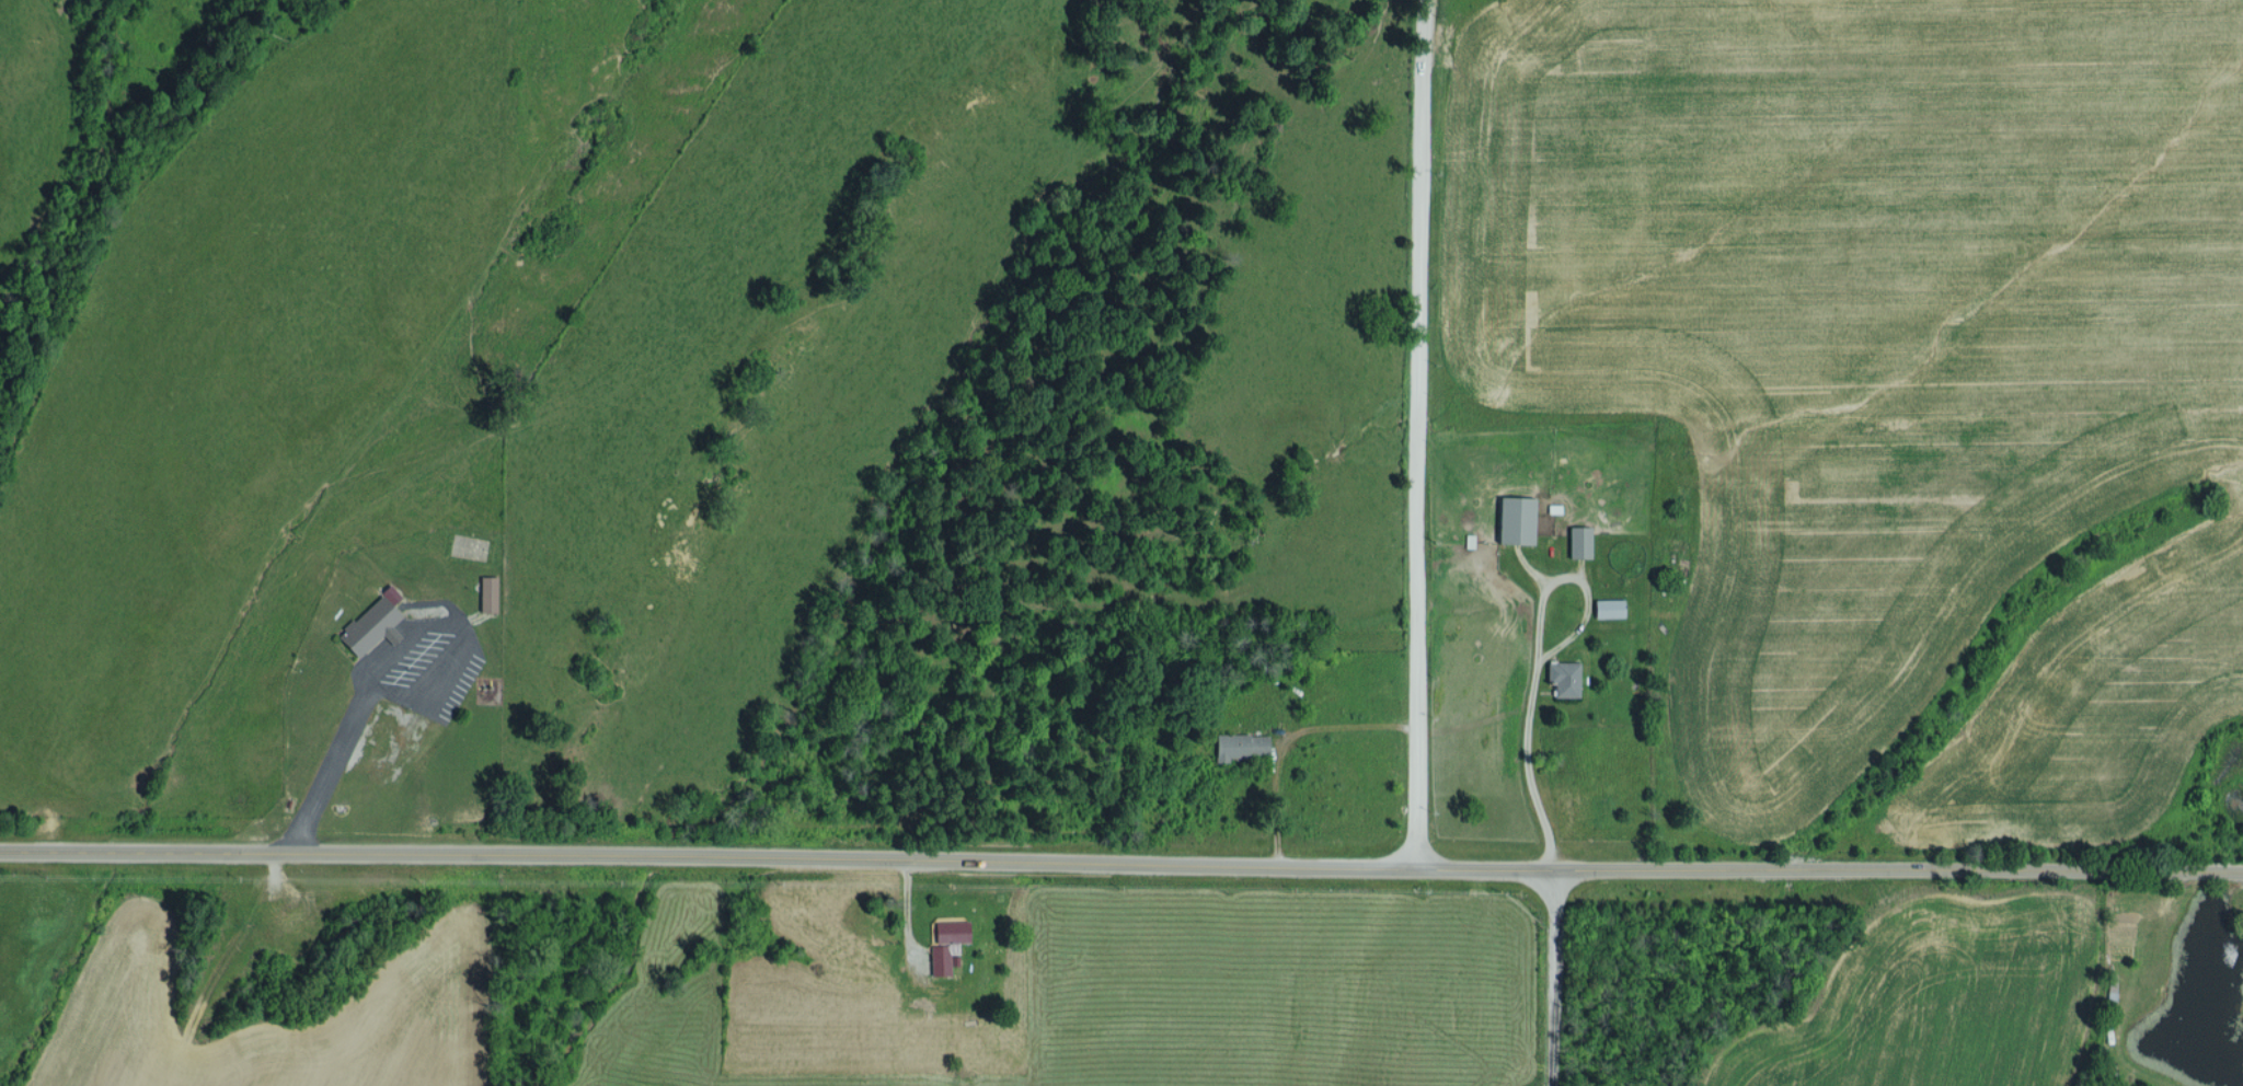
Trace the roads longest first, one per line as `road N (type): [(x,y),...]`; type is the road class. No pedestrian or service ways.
road 1 (secondary): [(0,858),(2242,879)]
road 2 (residential): [(1419,873),(1428,0)]
road 3 (residential): [(1546,1085),(1543,875)]

